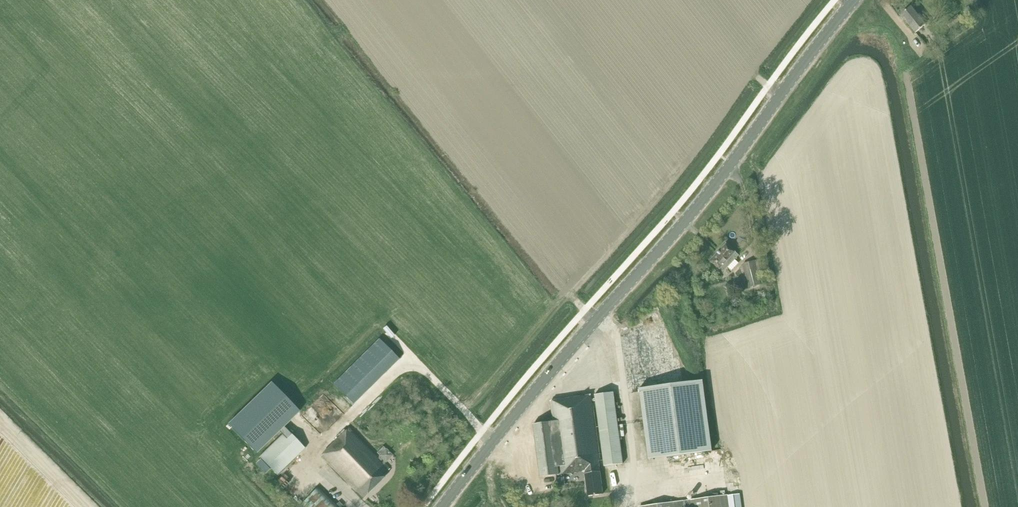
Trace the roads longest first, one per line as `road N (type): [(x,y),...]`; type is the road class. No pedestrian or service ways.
road 1 (primary): [(441,506),(688,218),(855,0)]

